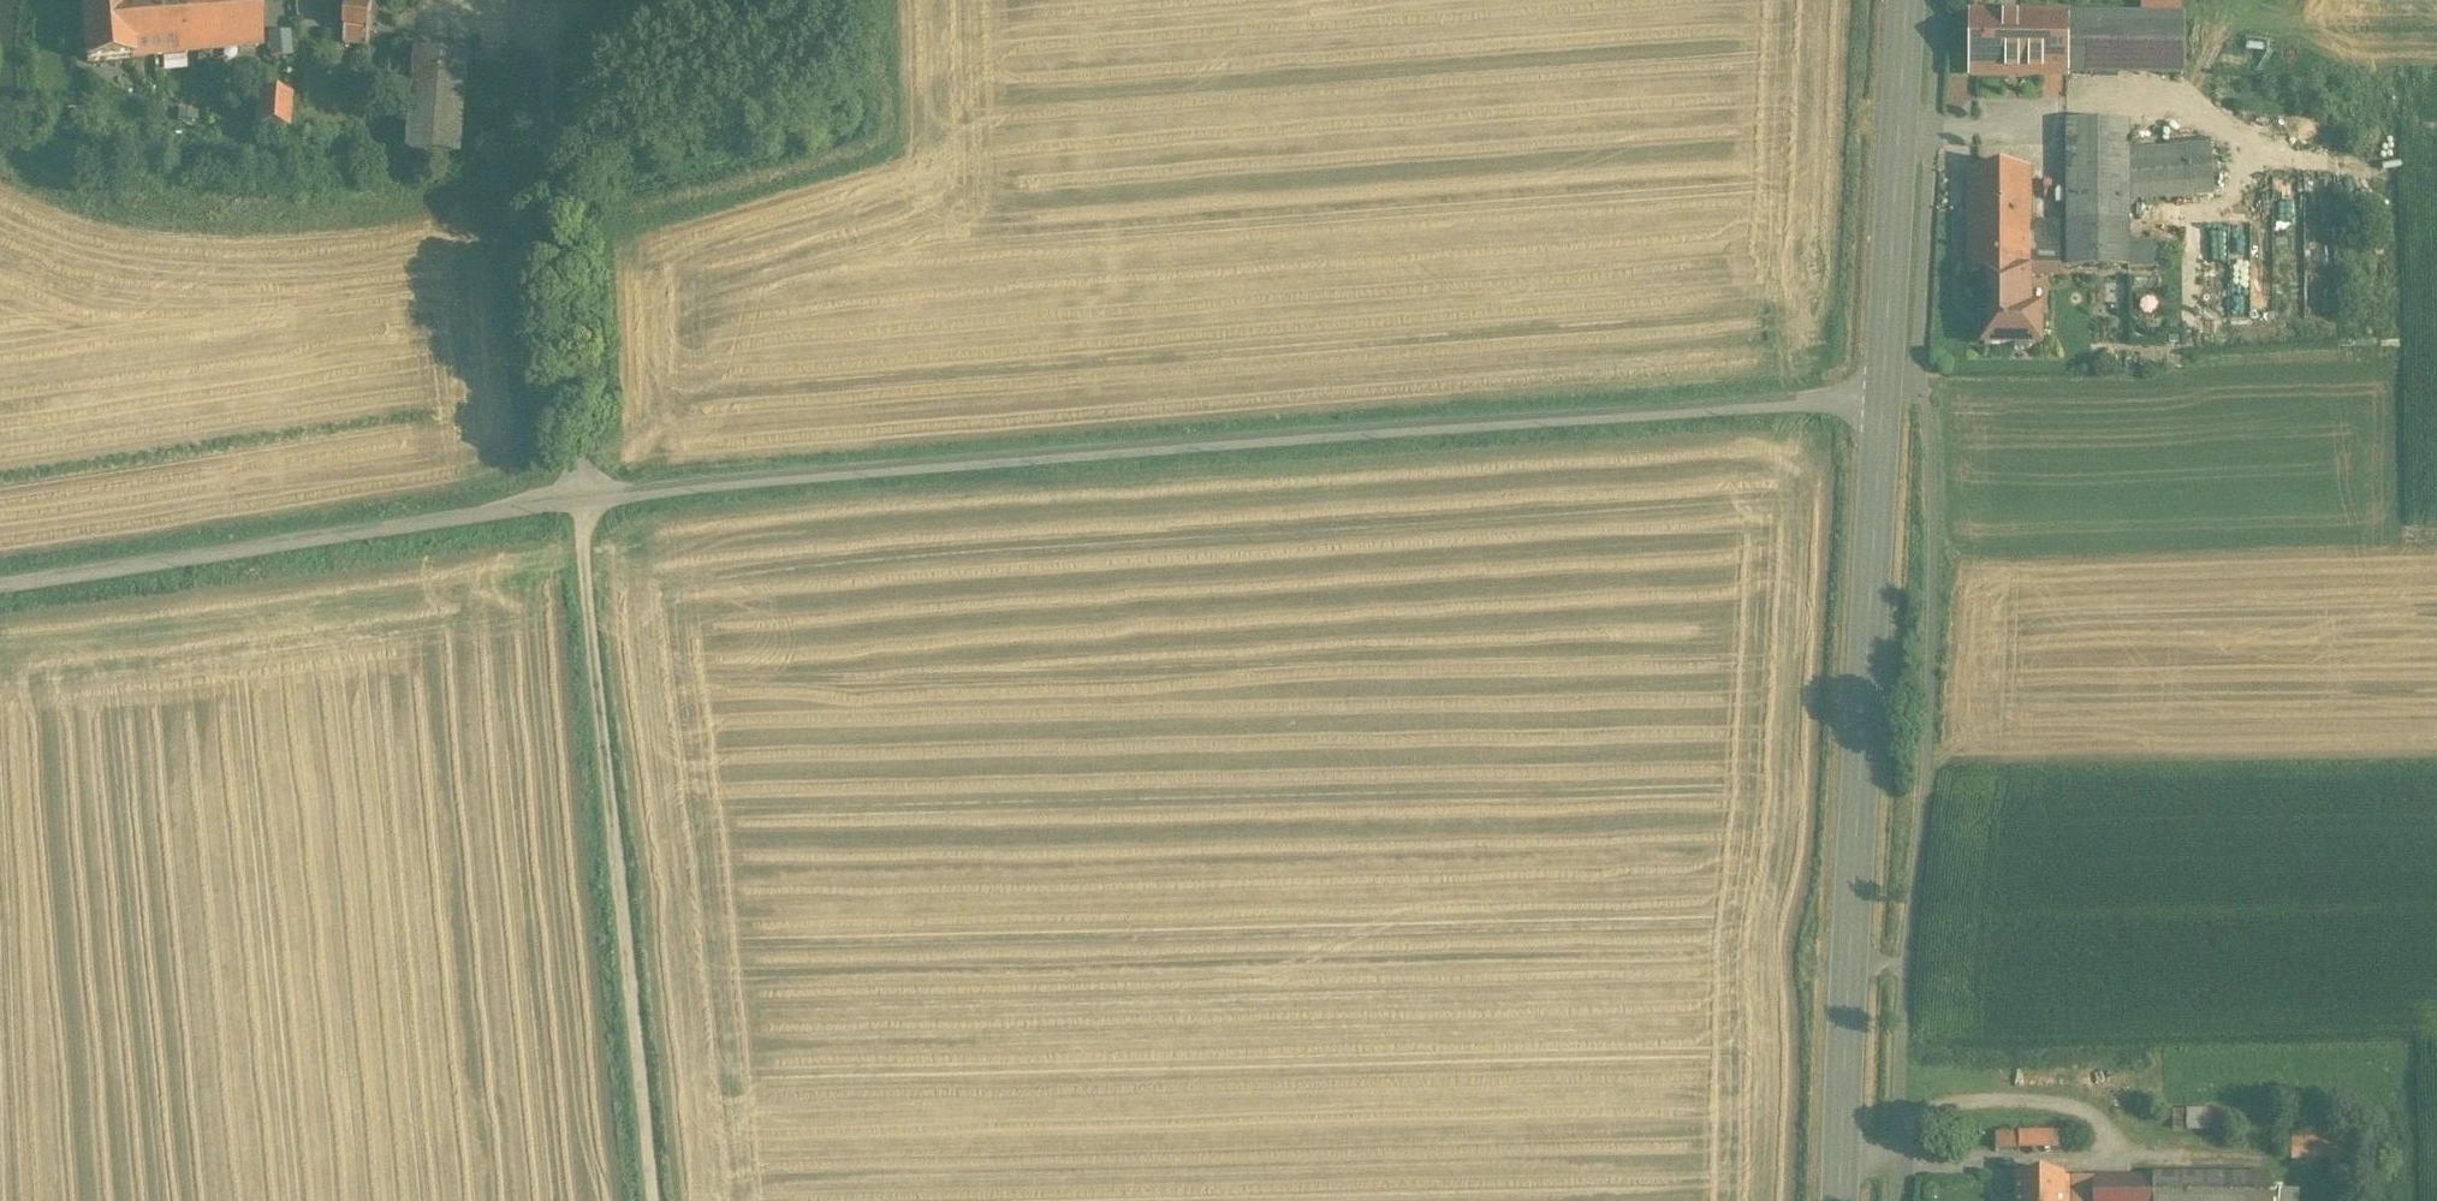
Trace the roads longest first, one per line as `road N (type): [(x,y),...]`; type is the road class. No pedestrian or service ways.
road 1 (unclassified): [(1882,400),(584,496)]
road 2 (primary): [(1839,1200),(1882,400)]
road 3 (unclassified): [(655,1200),(584,496)]
road 4 (unclassified): [(584,496),(0,587)]
road 5 (primary): [(1882,400),(1906,0)]

